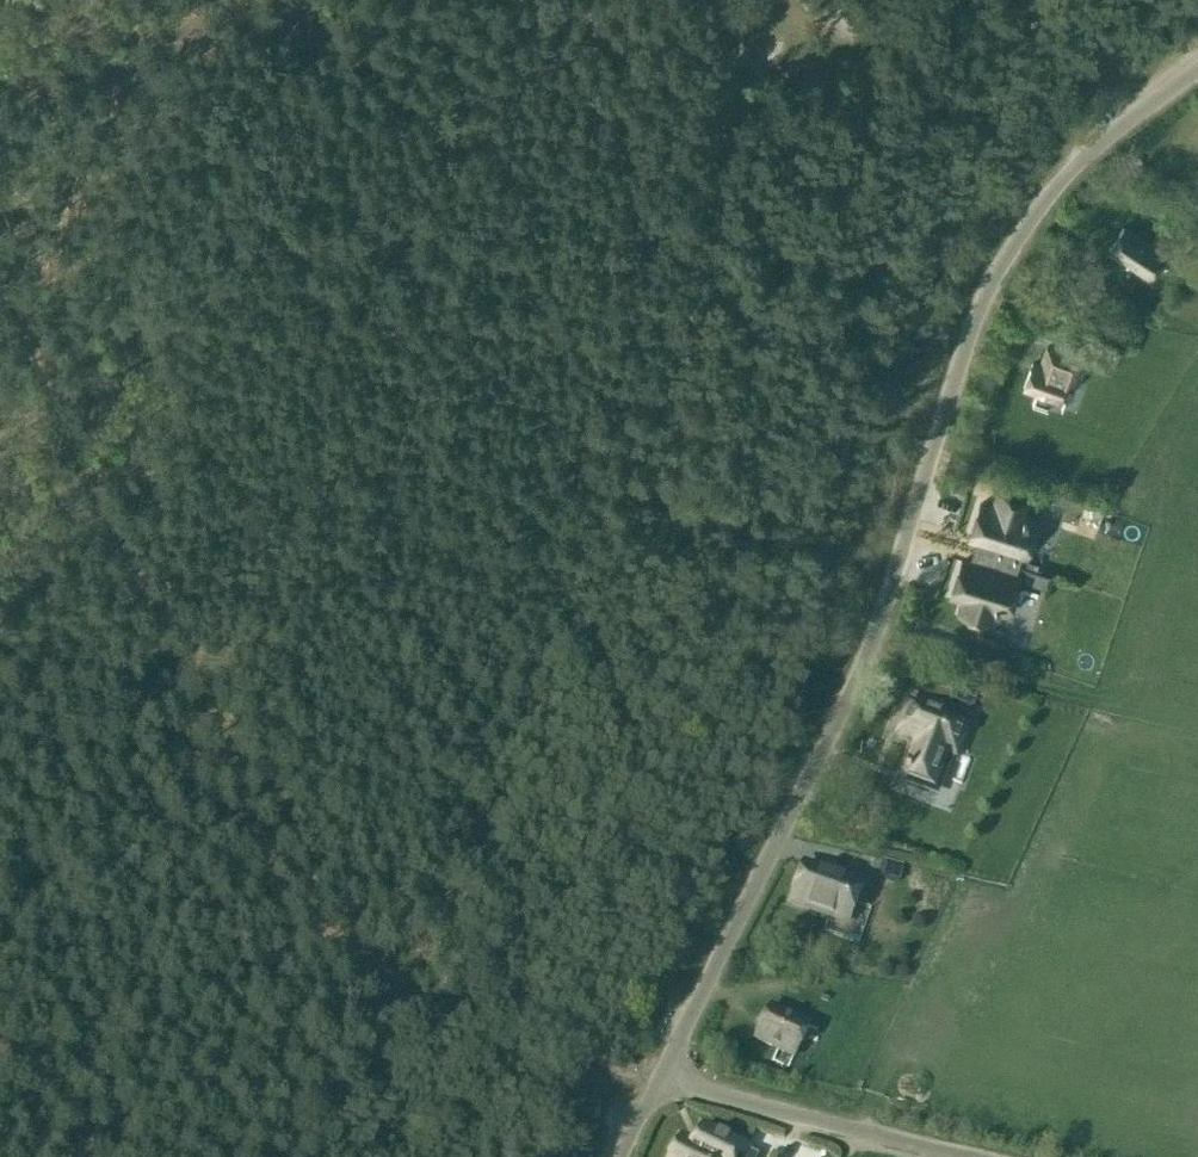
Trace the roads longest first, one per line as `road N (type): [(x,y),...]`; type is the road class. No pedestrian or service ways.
road 1 (unclassified): [(653,1072),(879,615),(957,368),(1010,241),(1069,162),(1197,58)]
road 2 (track): [(653,1072),(613,1075),(541,1057),(425,997),(280,863),(206,658),(138,533),(13,262),(0,250)]
road 3 (unclassified): [(972,1156),(653,1072)]

